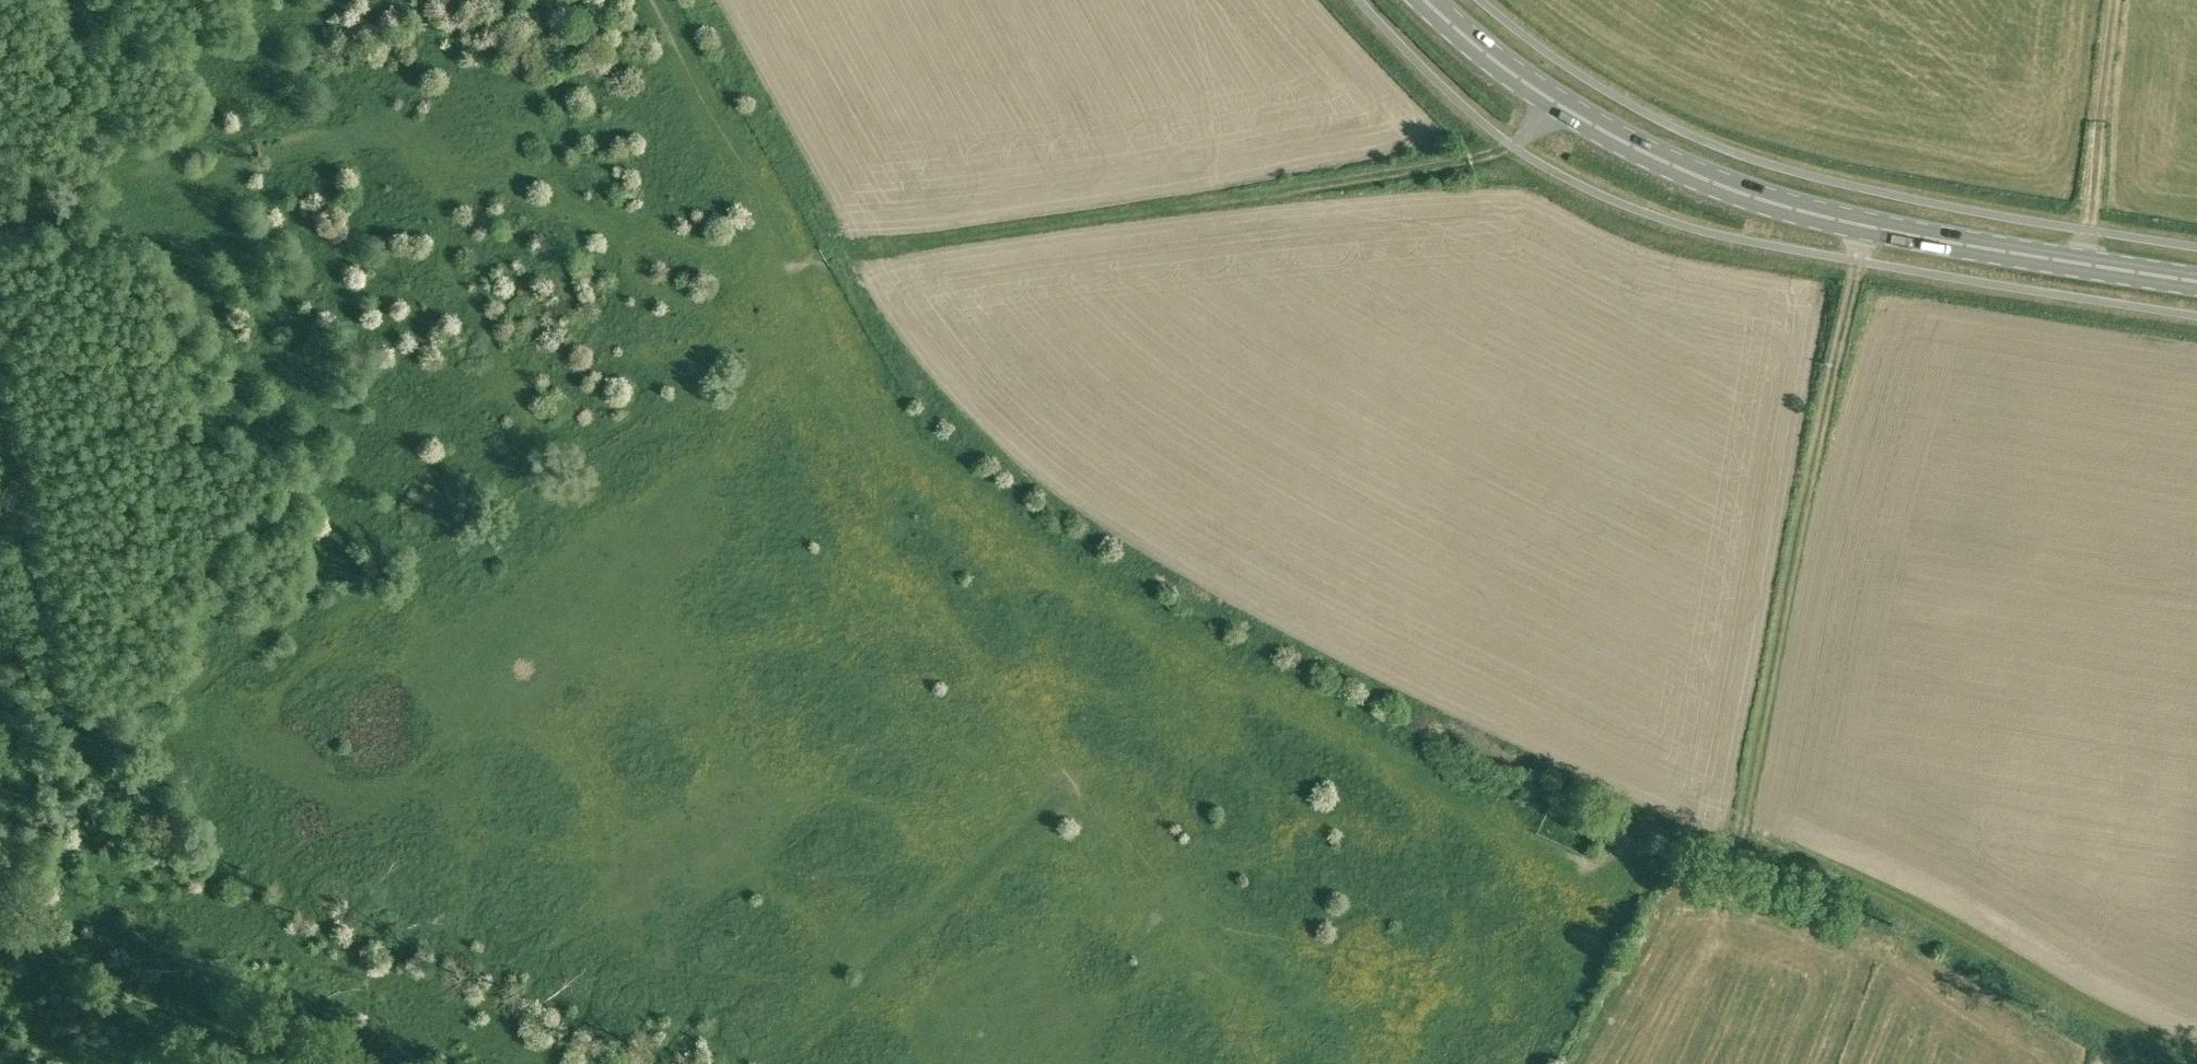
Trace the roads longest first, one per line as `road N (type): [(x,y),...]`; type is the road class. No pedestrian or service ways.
road 1 (primary): [(2196,284),(1863,223),(1697,173),(1491,57),(1428,0)]
road 2 (track): [(1748,833),(1863,223)]
road 3 (track): [(2082,267),(2113,0)]

